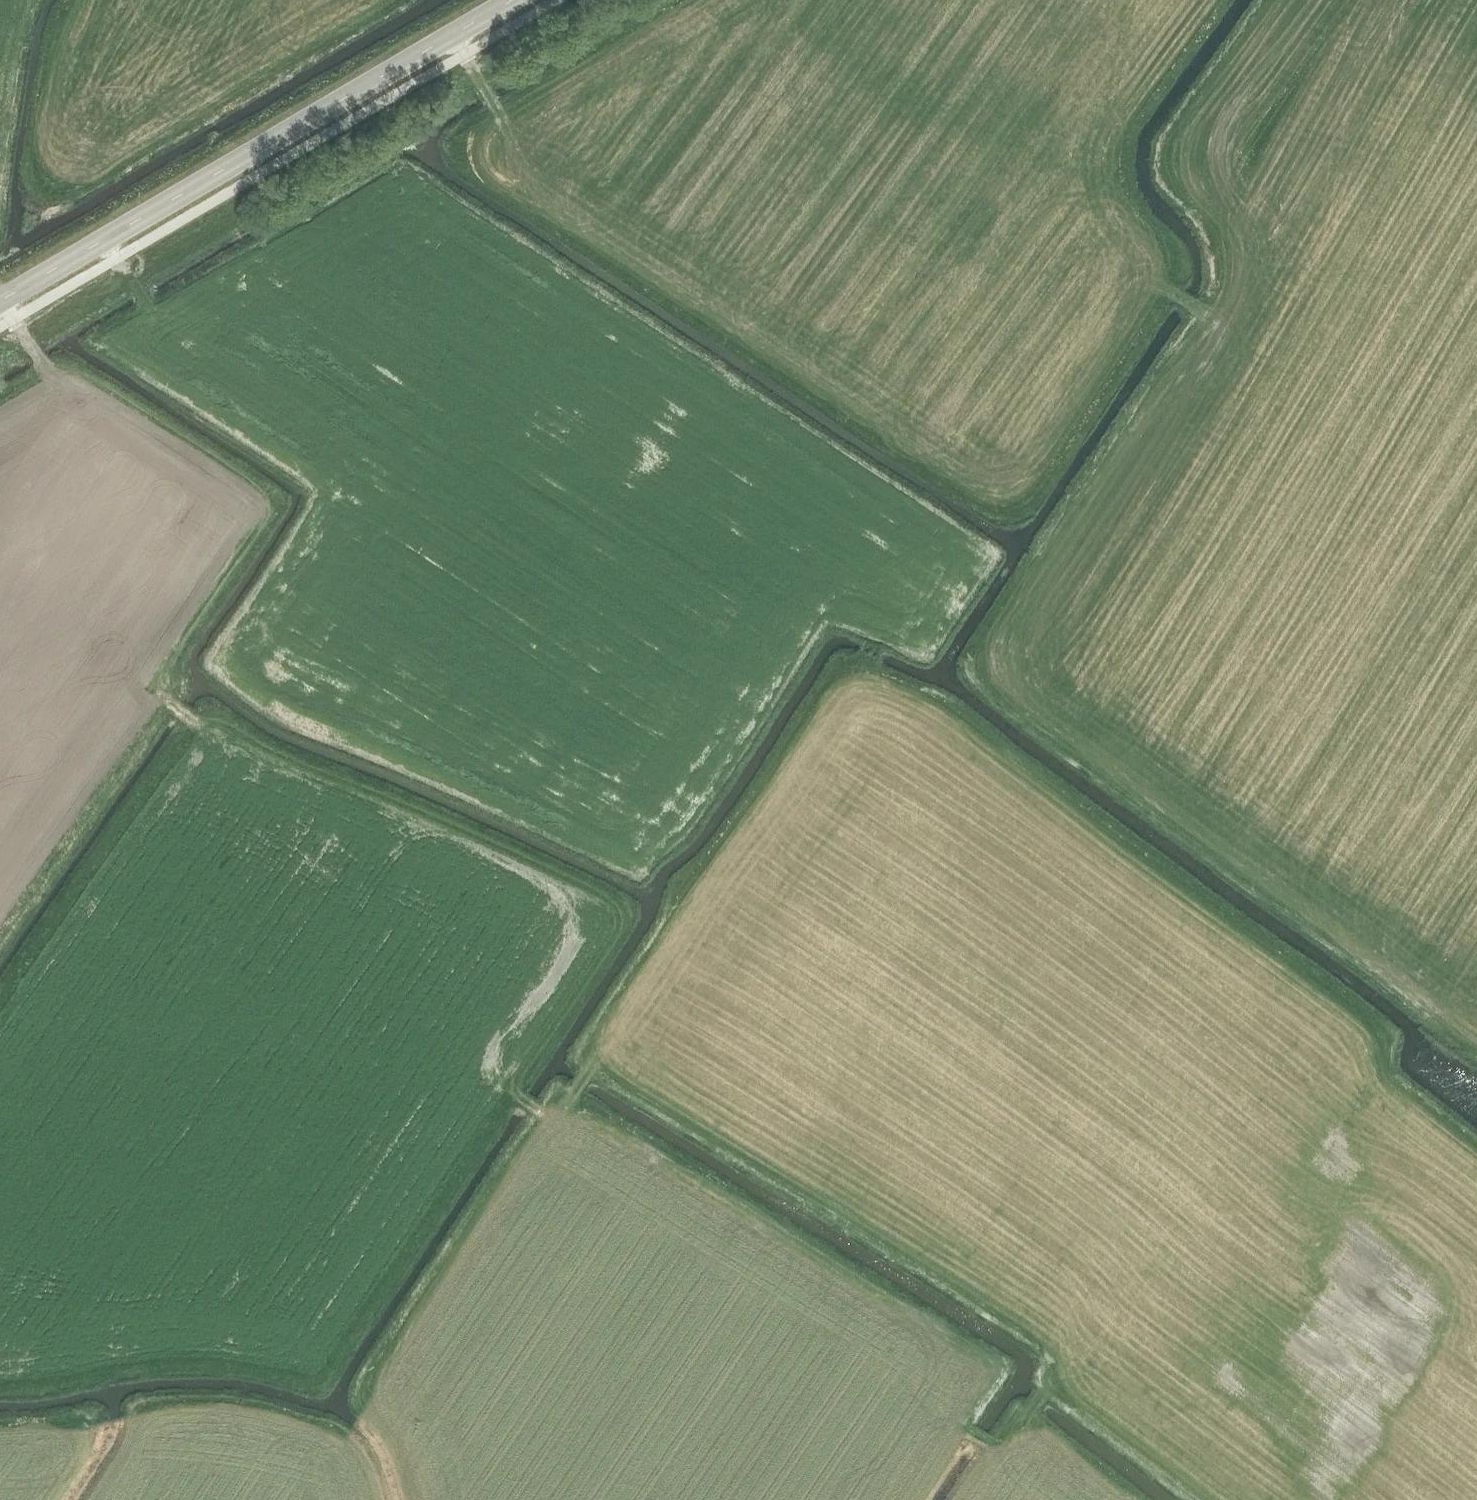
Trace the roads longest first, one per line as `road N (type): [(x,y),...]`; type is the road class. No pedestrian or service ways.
road 1 (secondary): [(514,0),(0,302)]

